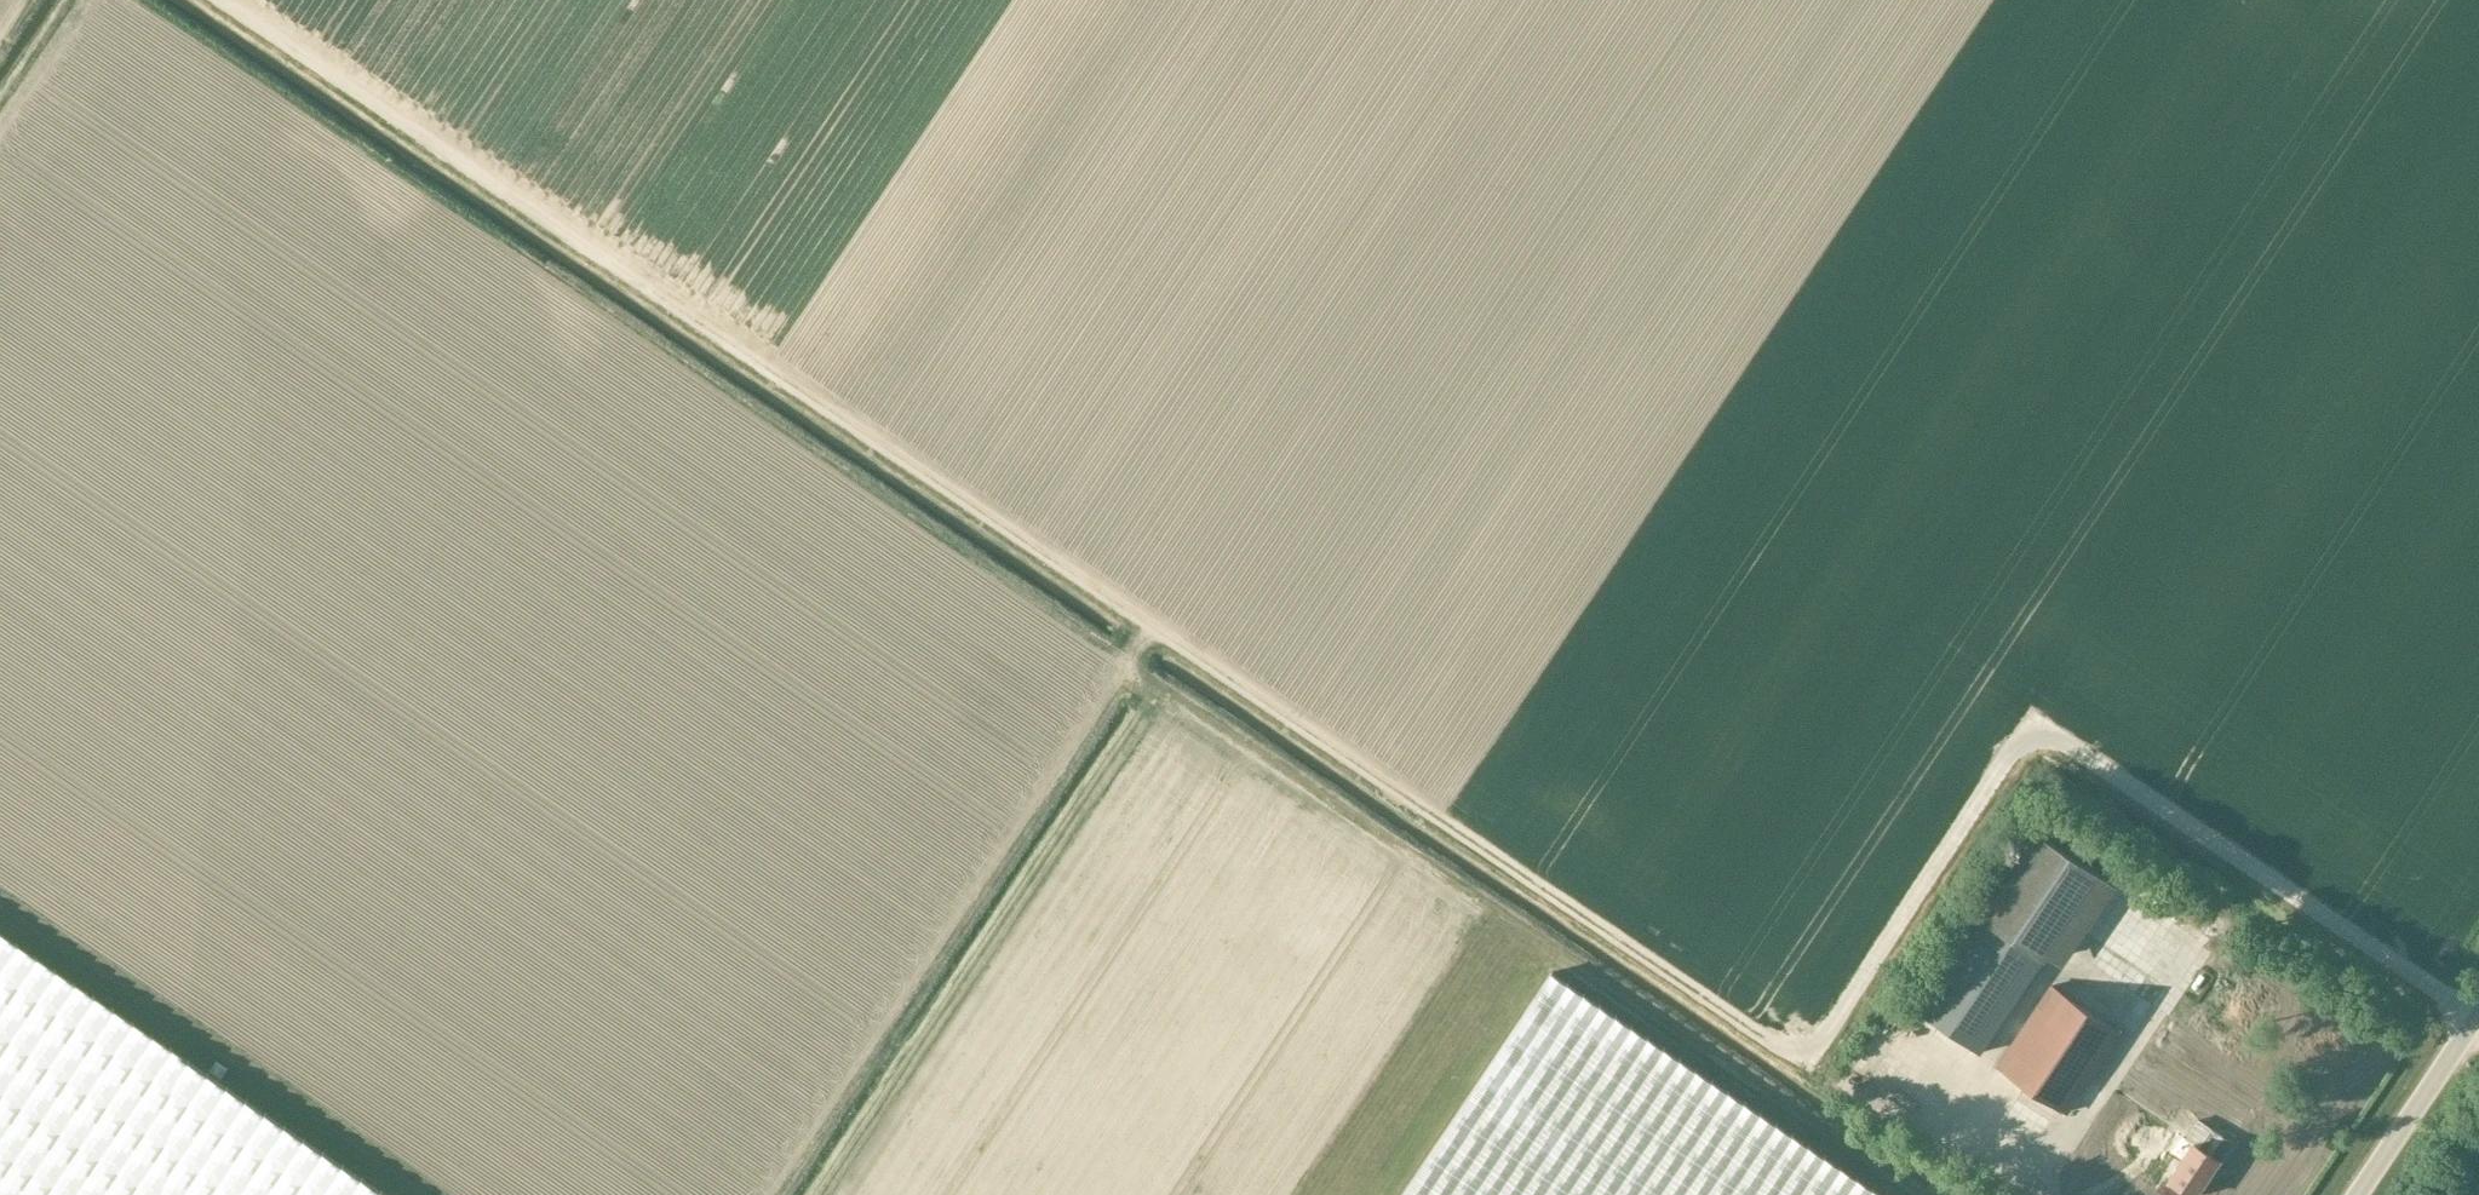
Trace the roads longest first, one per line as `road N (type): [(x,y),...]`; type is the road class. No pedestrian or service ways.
road 1 (unclassified): [(2358,1194),(2478,1014)]

